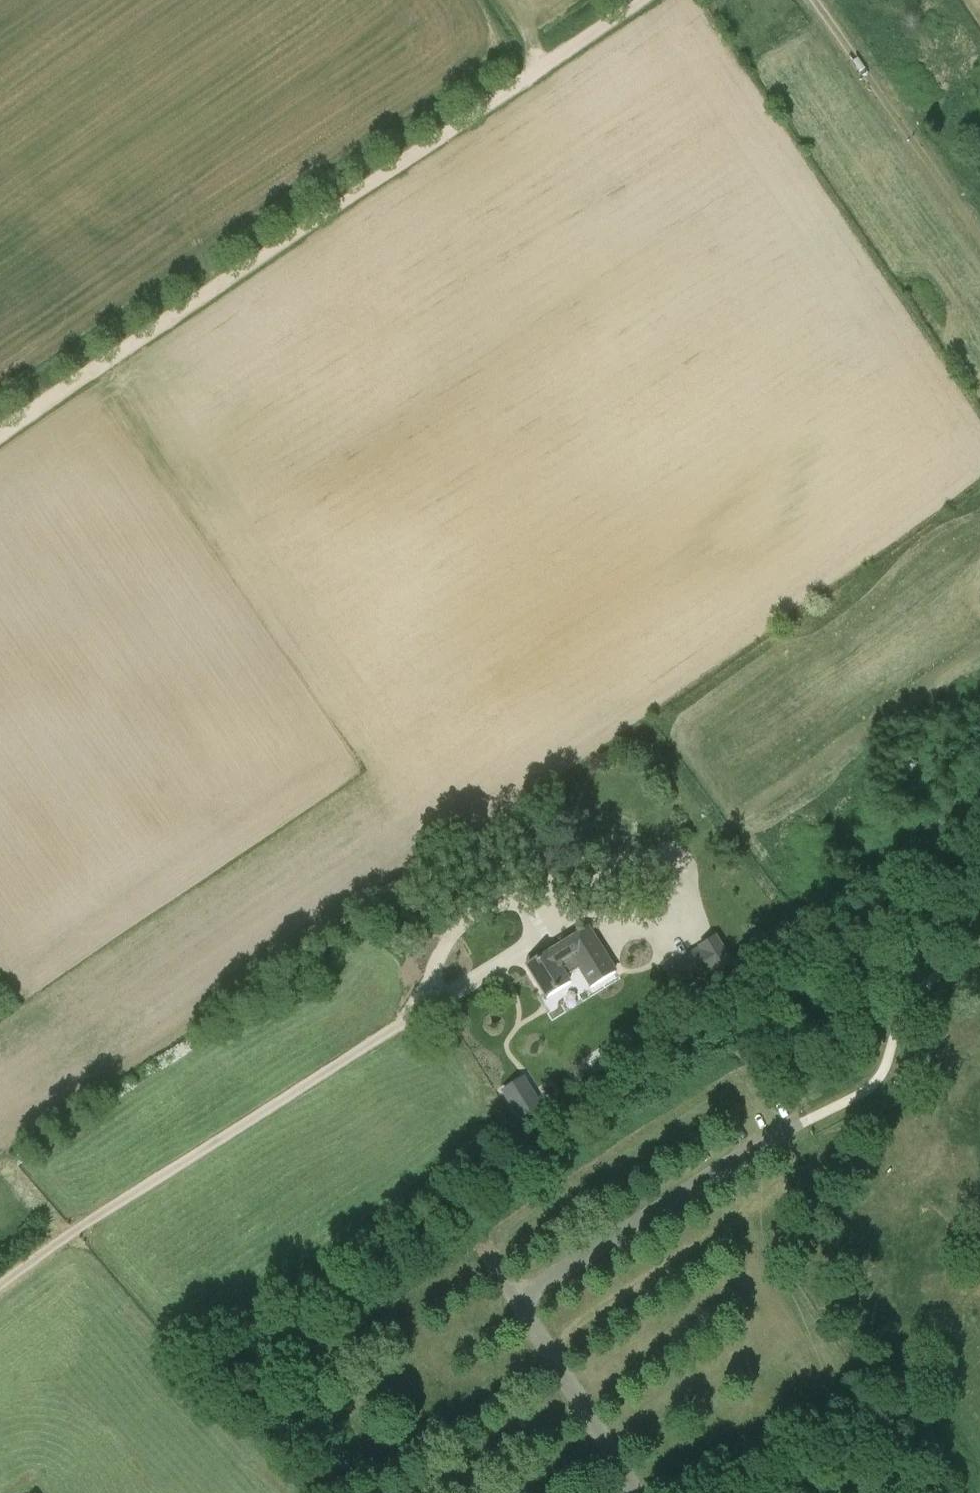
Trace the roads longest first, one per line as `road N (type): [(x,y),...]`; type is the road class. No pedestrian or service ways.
road 1 (track): [(0,427),(634,0)]
road 2 (unclassified): [(0,1294),(451,995)]

